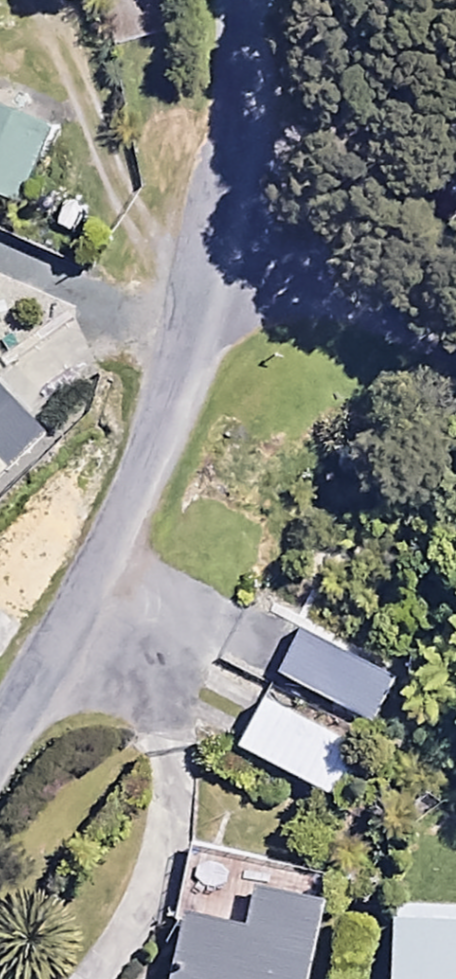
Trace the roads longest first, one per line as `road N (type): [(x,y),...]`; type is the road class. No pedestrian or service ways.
road 1 (unclassified): [(0,732),(122,530),(210,261)]
road 2 (unclassified): [(210,261),(232,157),(246,0)]
road 3 (residential): [(455,340),(210,261)]

